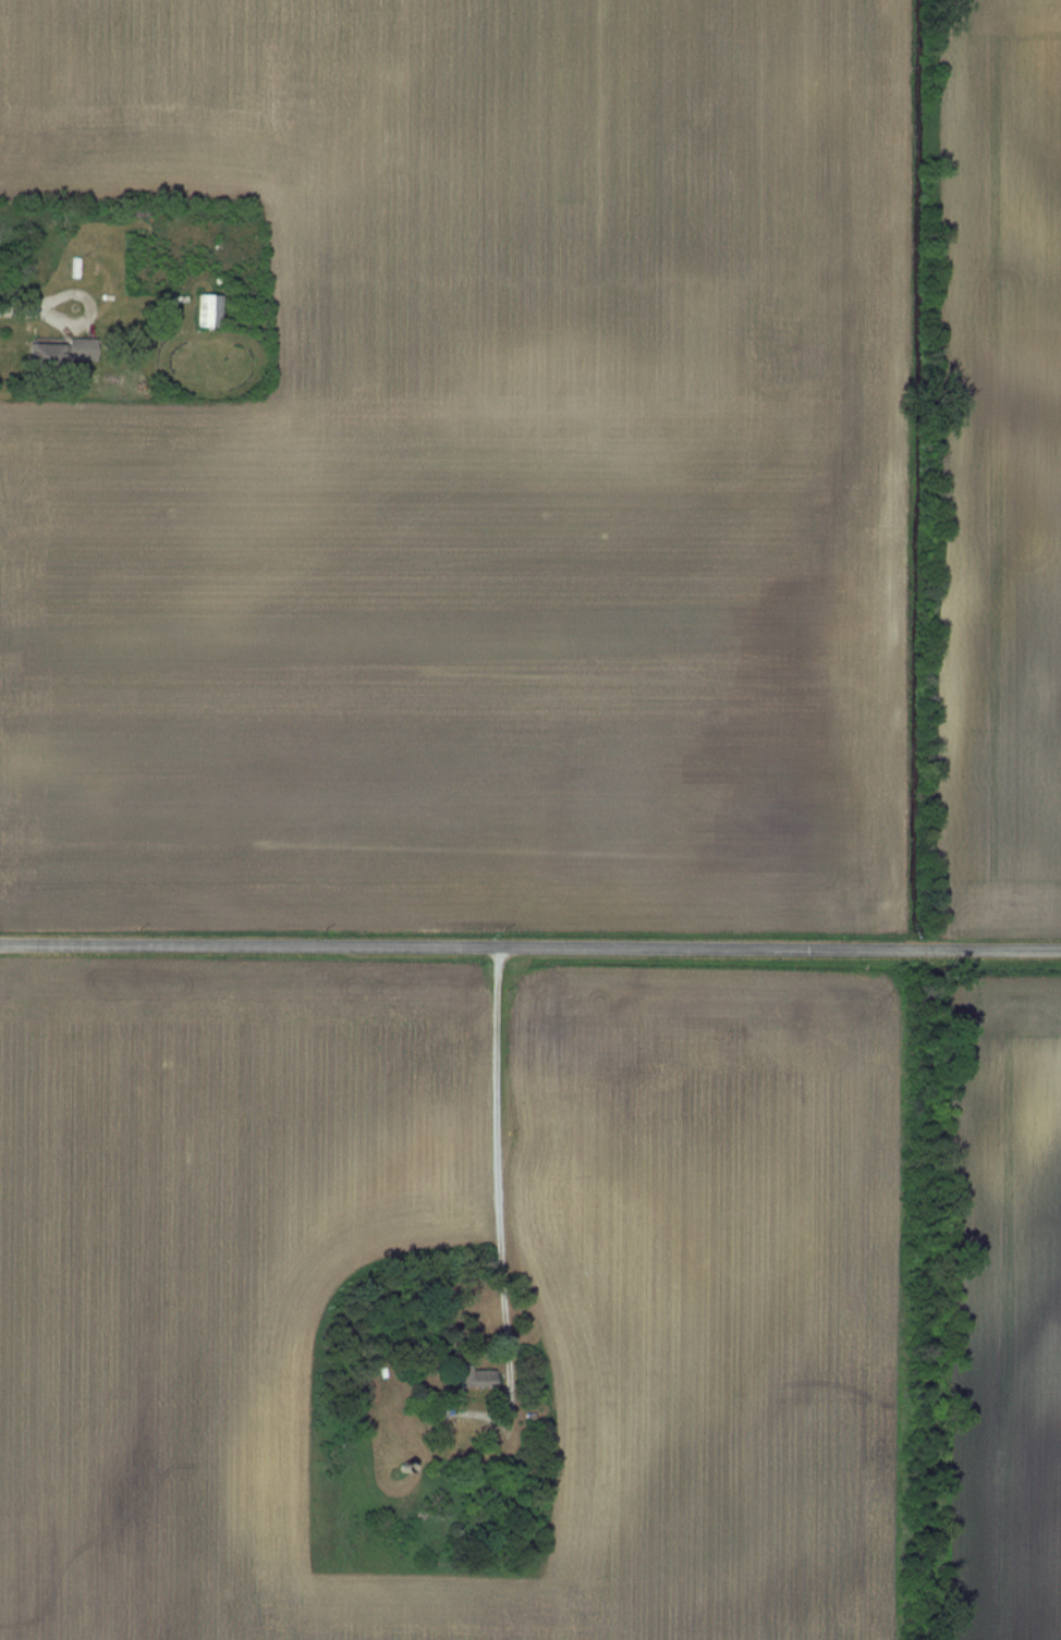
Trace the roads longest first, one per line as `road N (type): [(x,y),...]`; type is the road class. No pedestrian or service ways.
road 1 (residential): [(0,943),(1060,948)]

